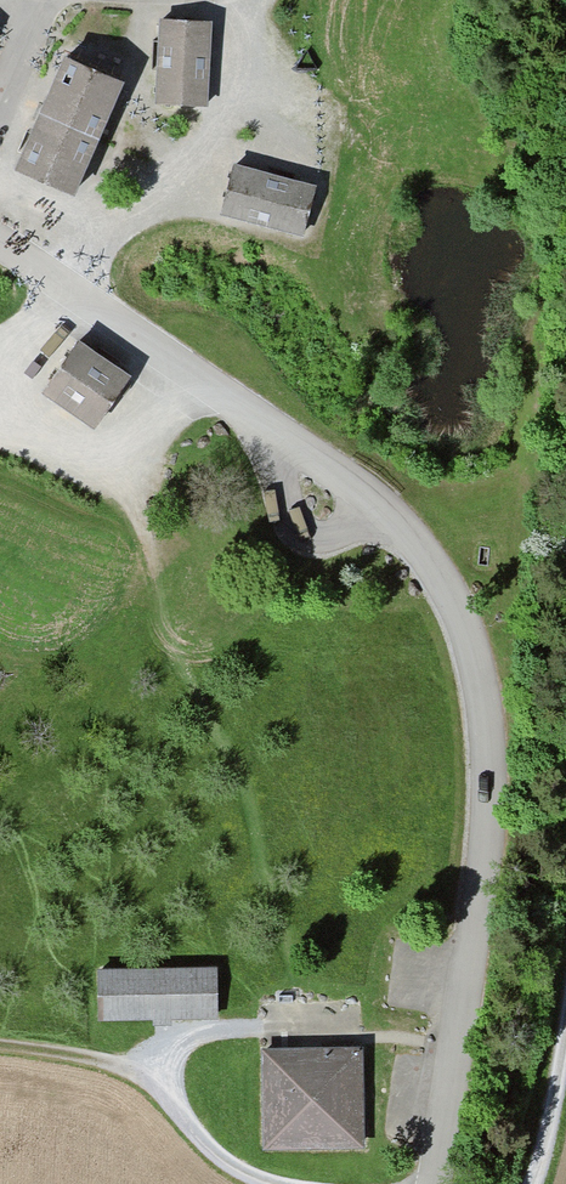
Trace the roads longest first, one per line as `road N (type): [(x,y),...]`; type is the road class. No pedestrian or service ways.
road 1 (track): [(240,0),(249,61),(201,179),(125,201),(76,279)]
road 2 (track): [(284,1183),(221,1159),(148,1080),(91,1059),(0,1044)]
road 3 (track): [(0,425),(102,442),(150,418),(192,365)]
road 4 (track): [(148,1080),(167,1054),(202,1033),(348,1025)]
road 5 (track): [(534,1183),(565,1036)]

